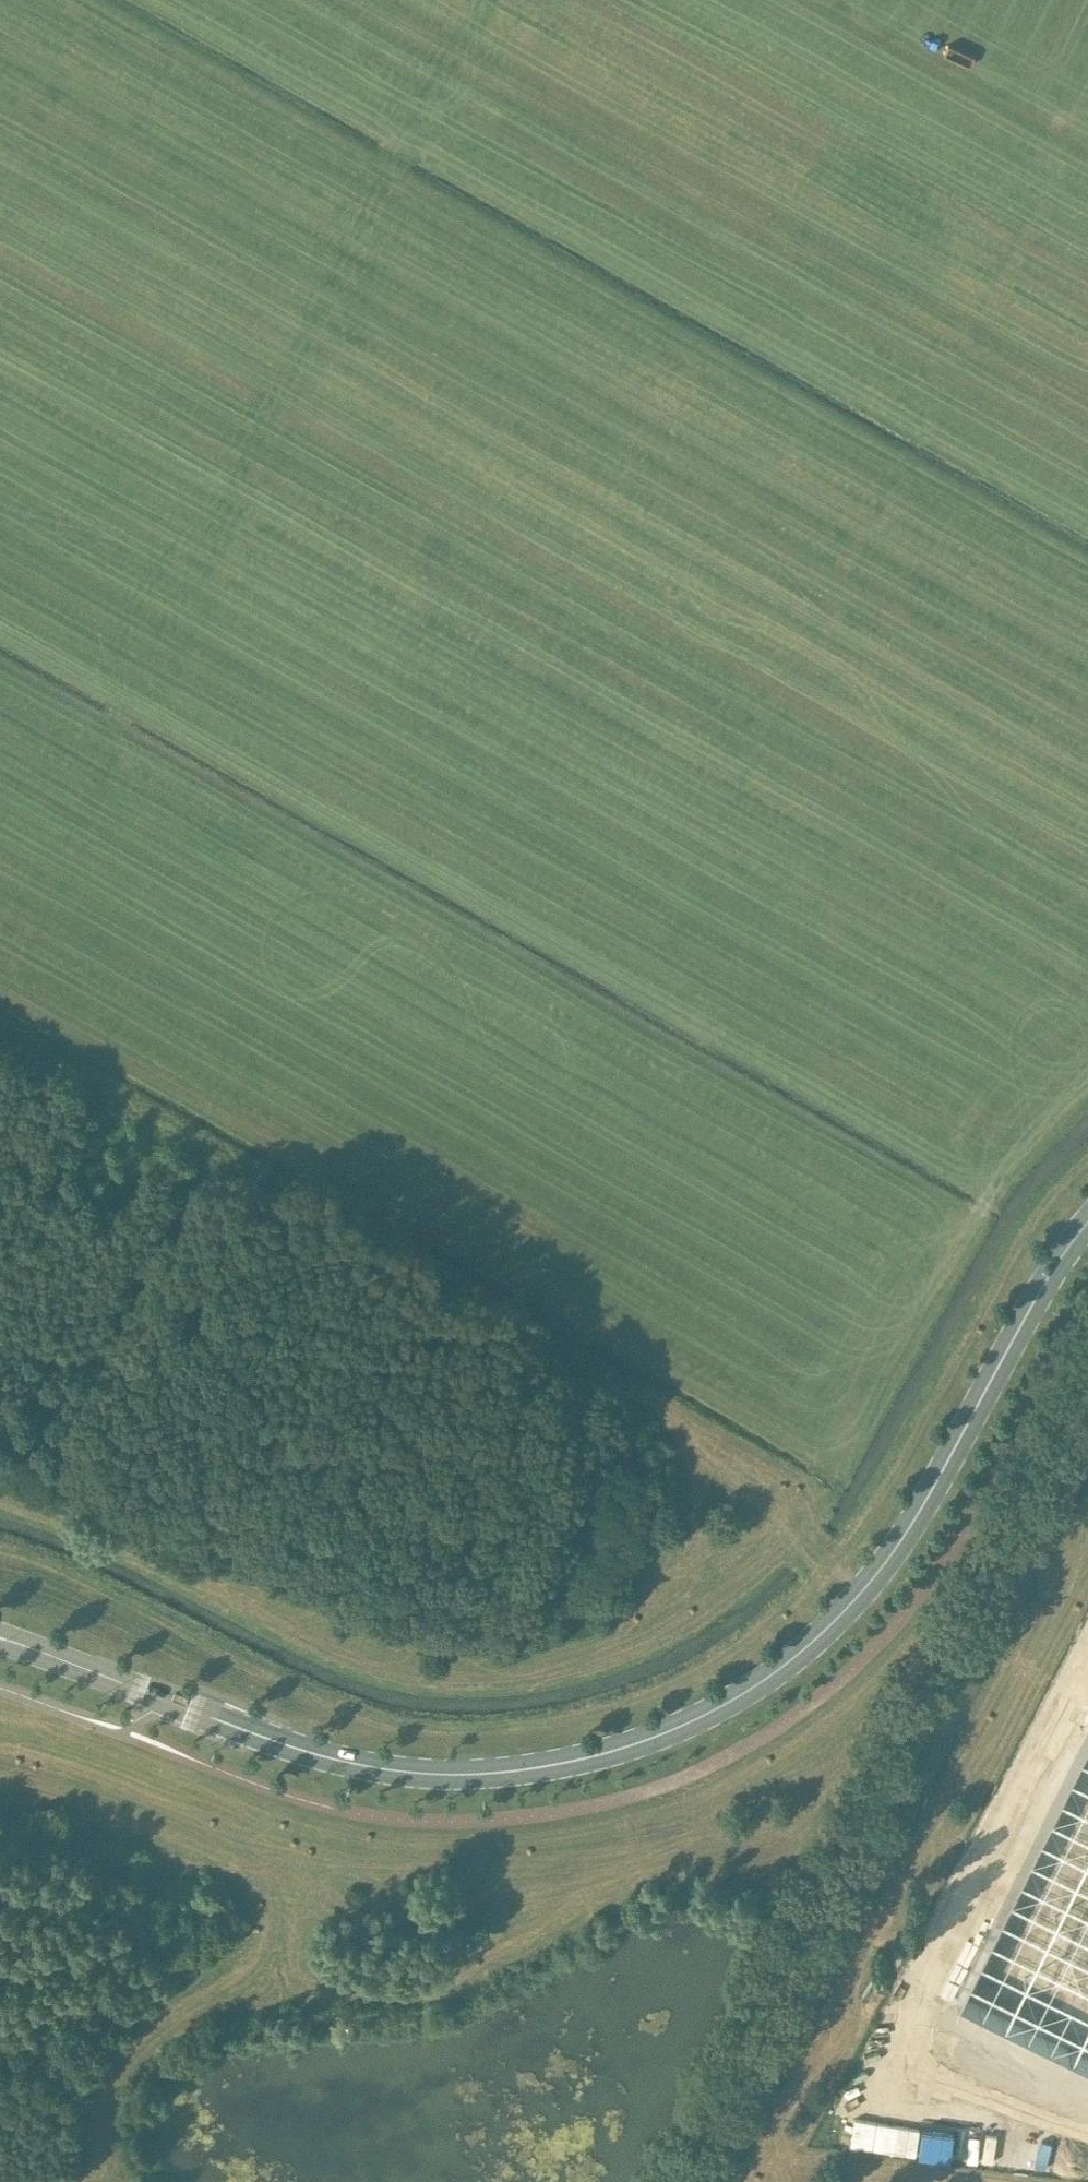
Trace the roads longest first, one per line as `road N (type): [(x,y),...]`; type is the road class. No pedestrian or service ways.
road 1 (secondary): [(0,1638),(285,1744),(411,1773),(544,1766),(646,1739),(753,1687),(855,1599),(905,1535),(1087,1224)]

